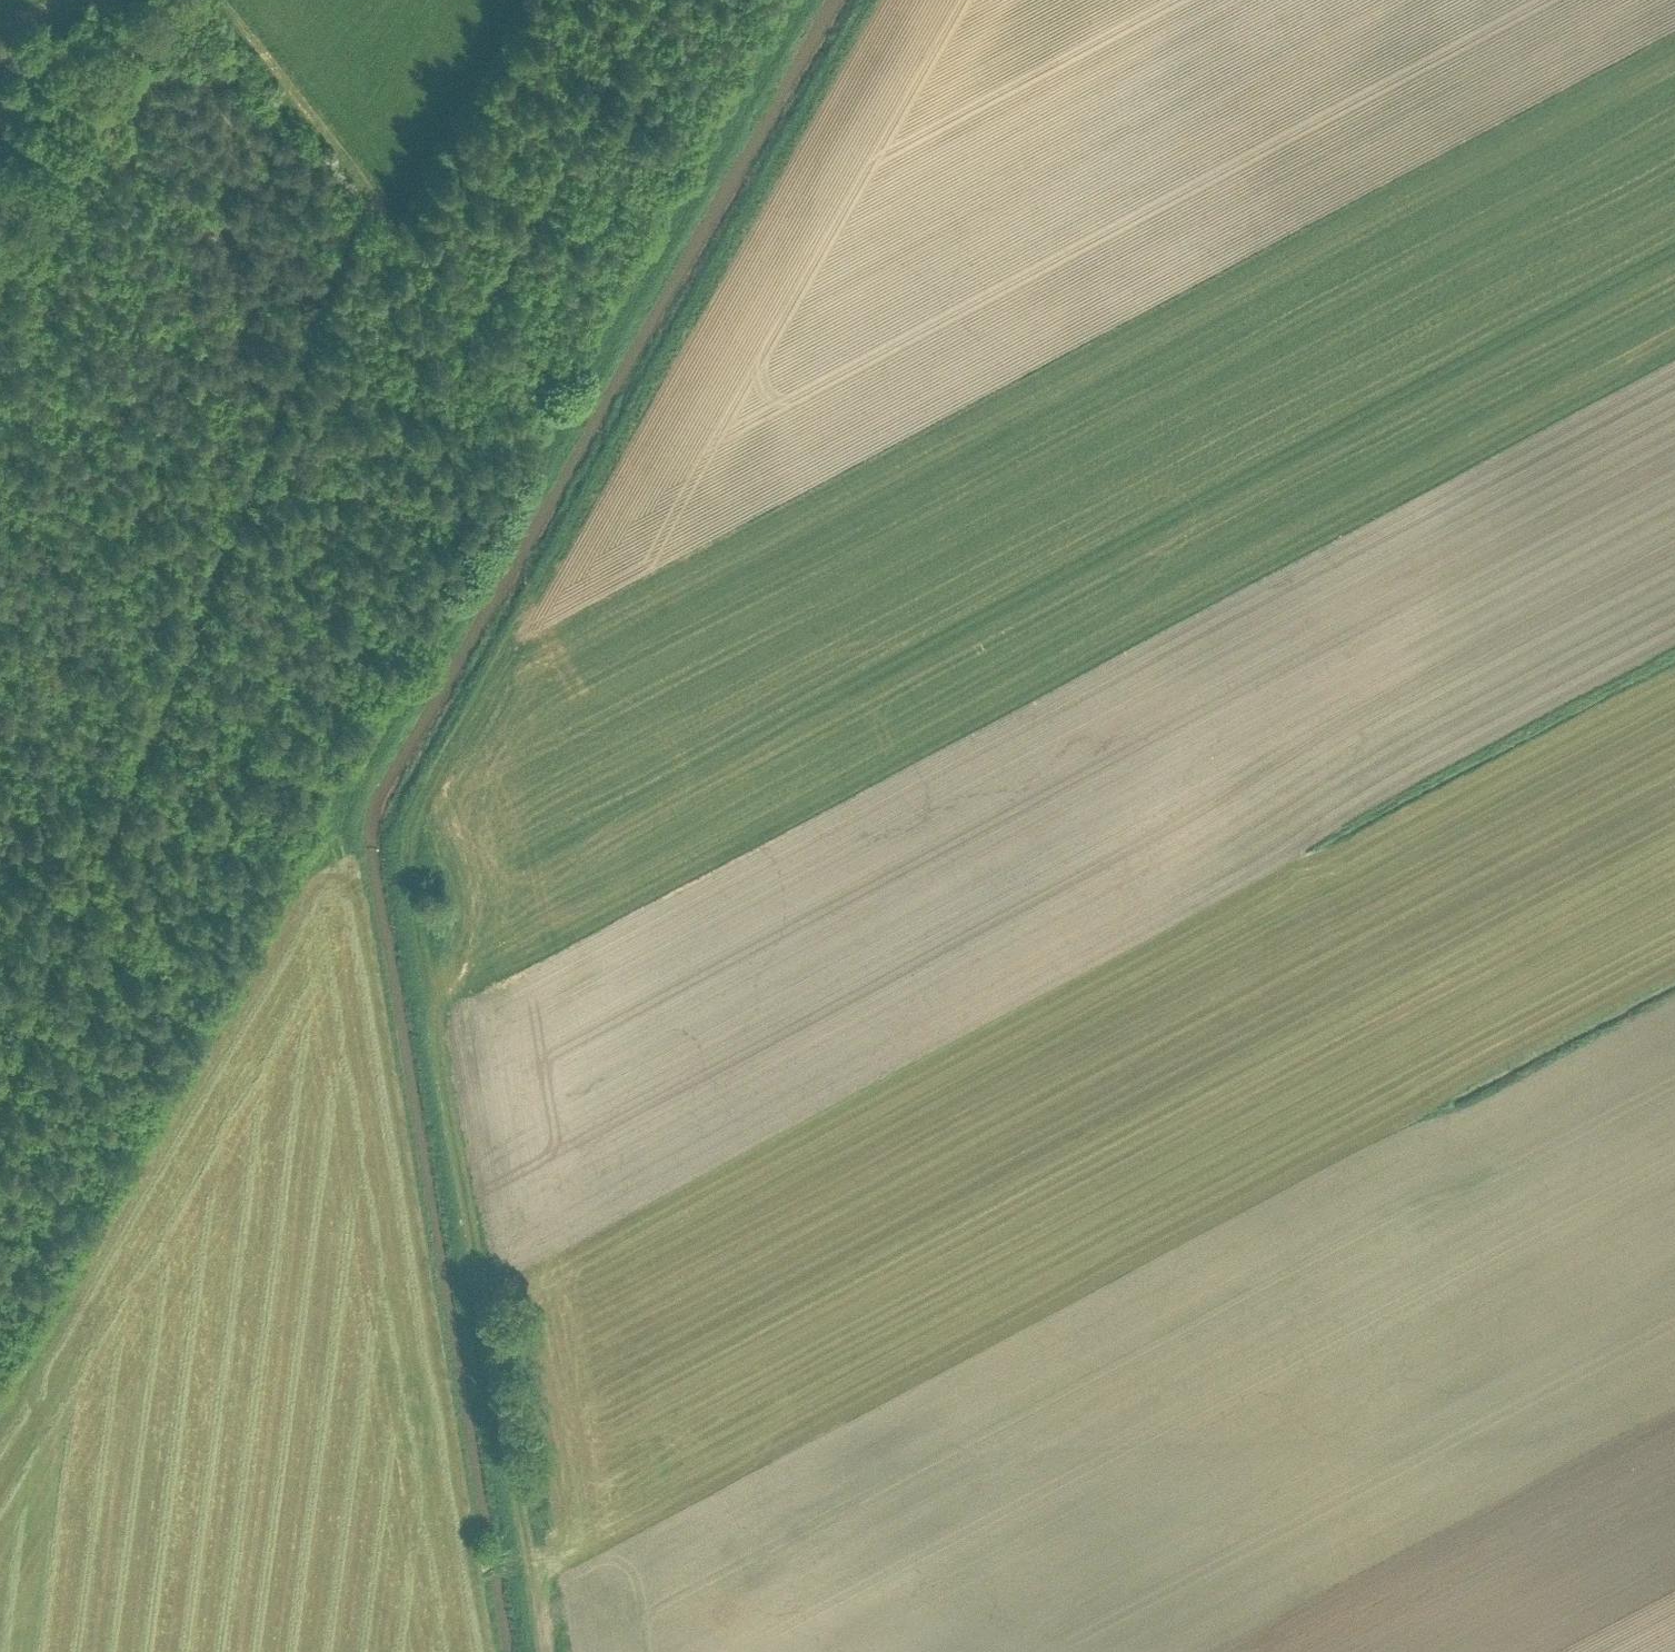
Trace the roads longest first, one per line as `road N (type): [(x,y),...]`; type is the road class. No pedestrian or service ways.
road 1 (track): [(495,299),(385,178),(332,286),(0,1111)]
road 2 (track): [(529,1651),(383,844)]
road 3 (track): [(155,726),(314,788),(552,361),(495,299)]
road 4 (track): [(495,299),(664,0)]
road 5 (track): [(385,178),(221,0)]

